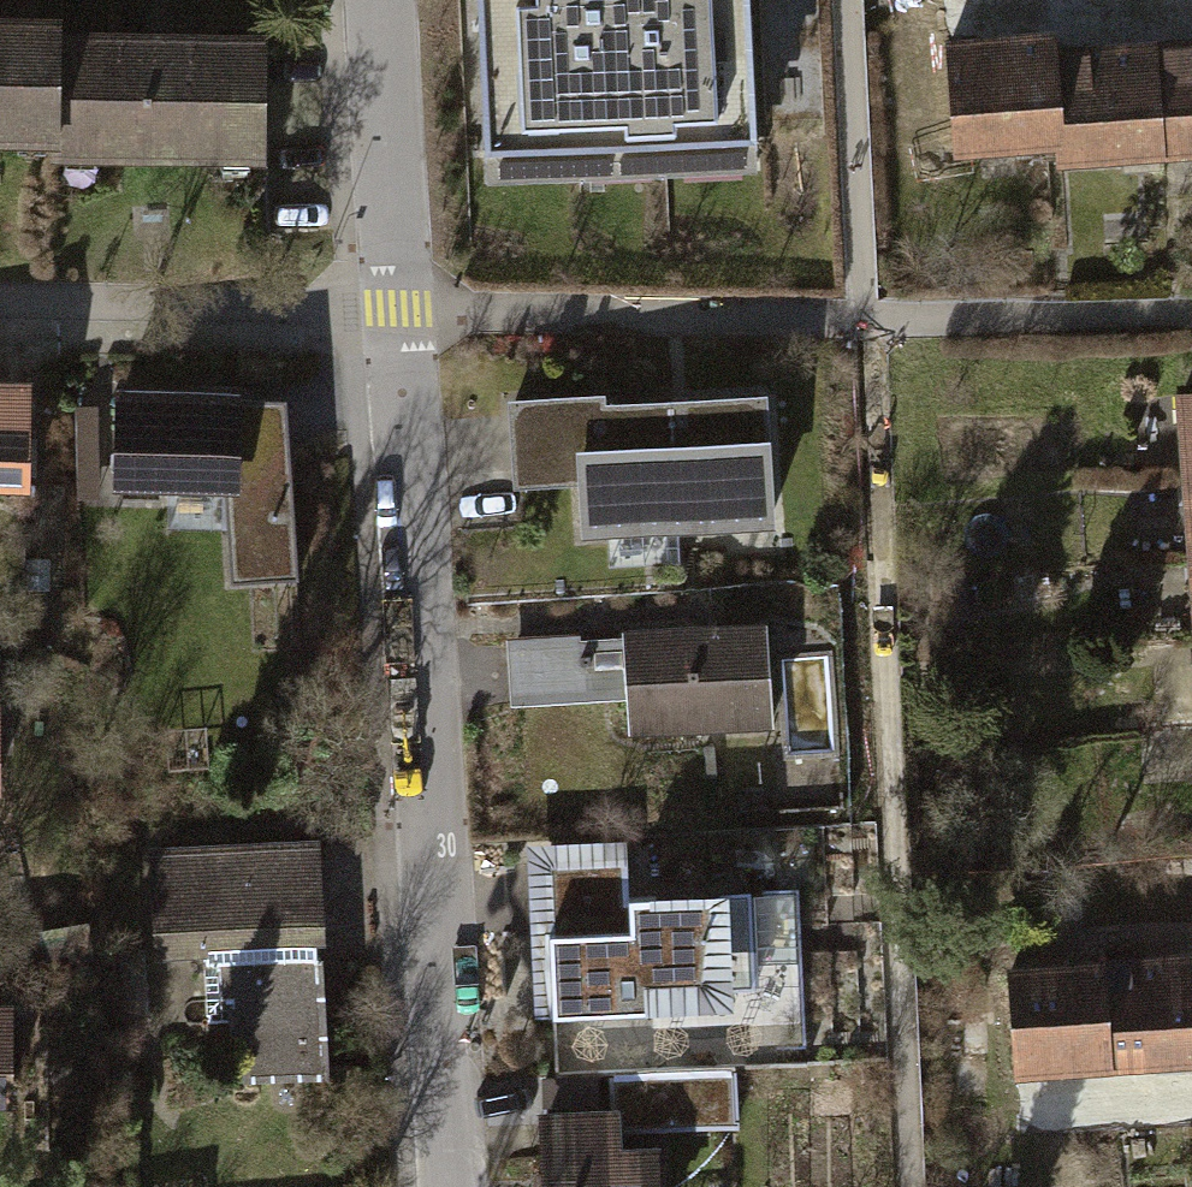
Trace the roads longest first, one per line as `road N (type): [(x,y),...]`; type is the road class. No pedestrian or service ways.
road 1 (residential): [(431,1186),(386,0)]

